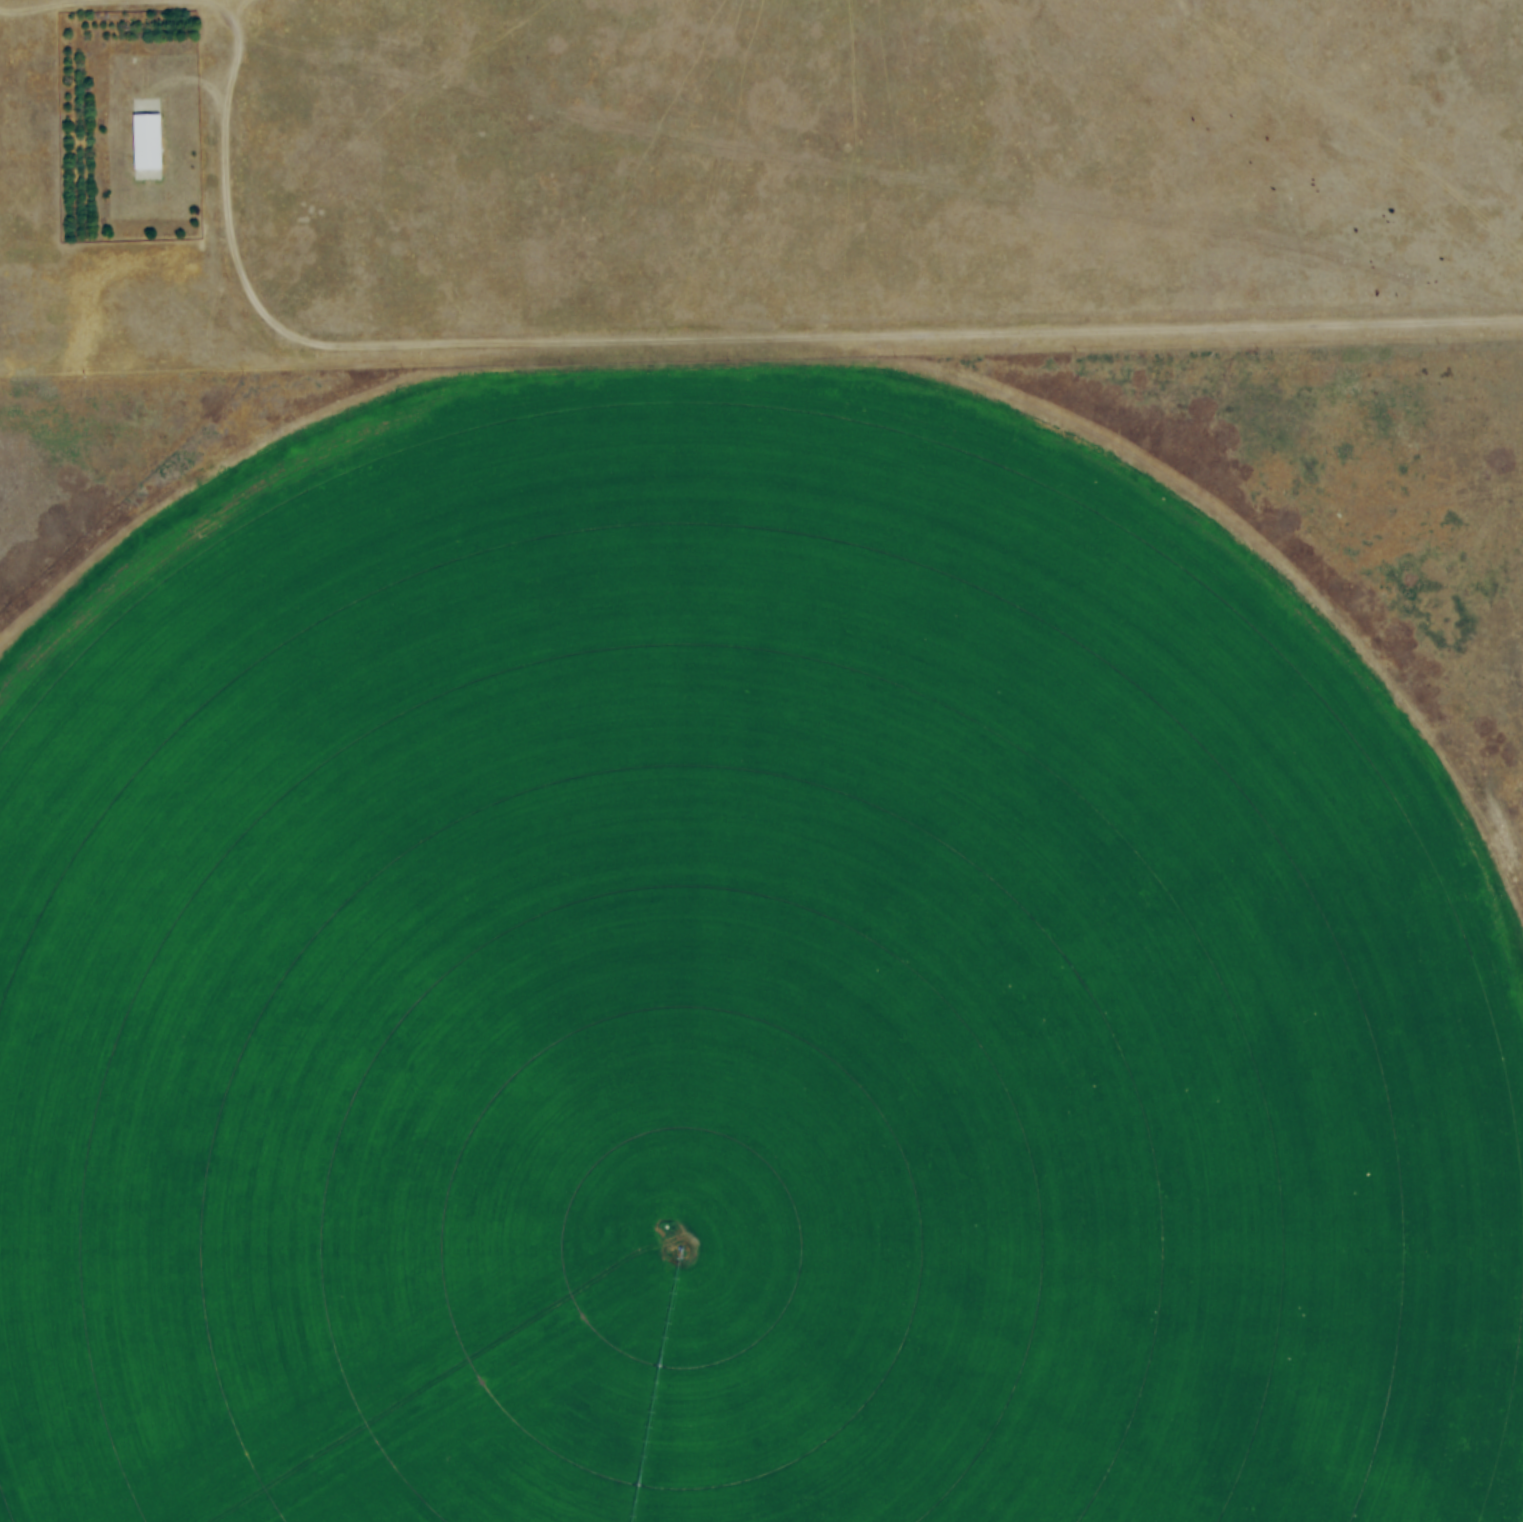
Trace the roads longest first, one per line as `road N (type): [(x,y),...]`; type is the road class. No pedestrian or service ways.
road 1 (track): [(220,157),(235,62),(231,25),(220,13),(174,1),(0,13)]

